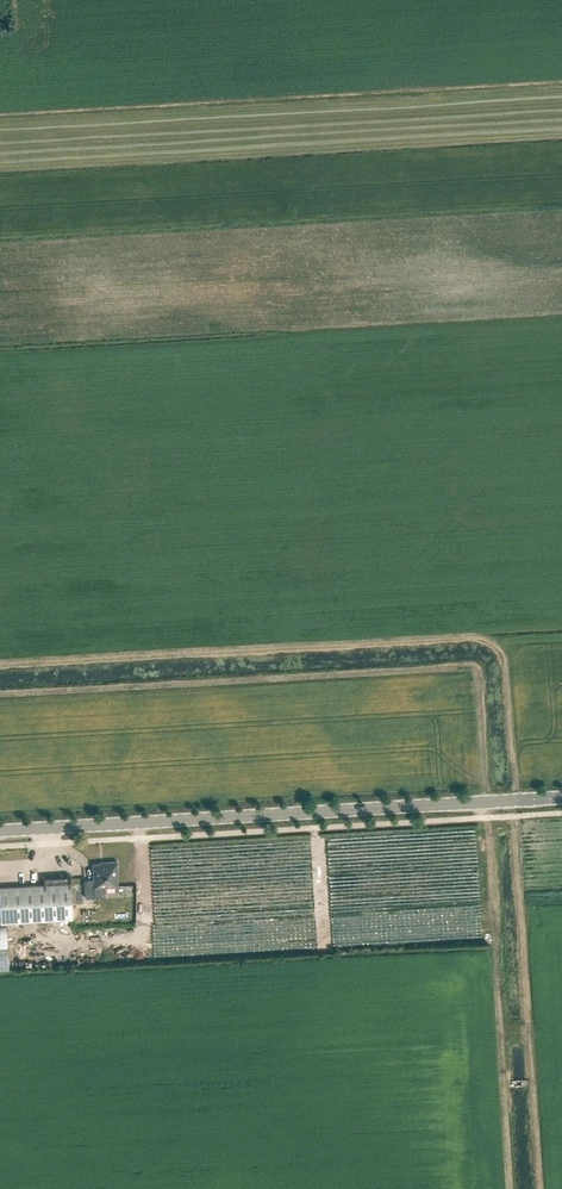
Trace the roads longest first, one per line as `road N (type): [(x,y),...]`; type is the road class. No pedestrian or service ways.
road 1 (tertiary): [(561,798),(0,832)]

